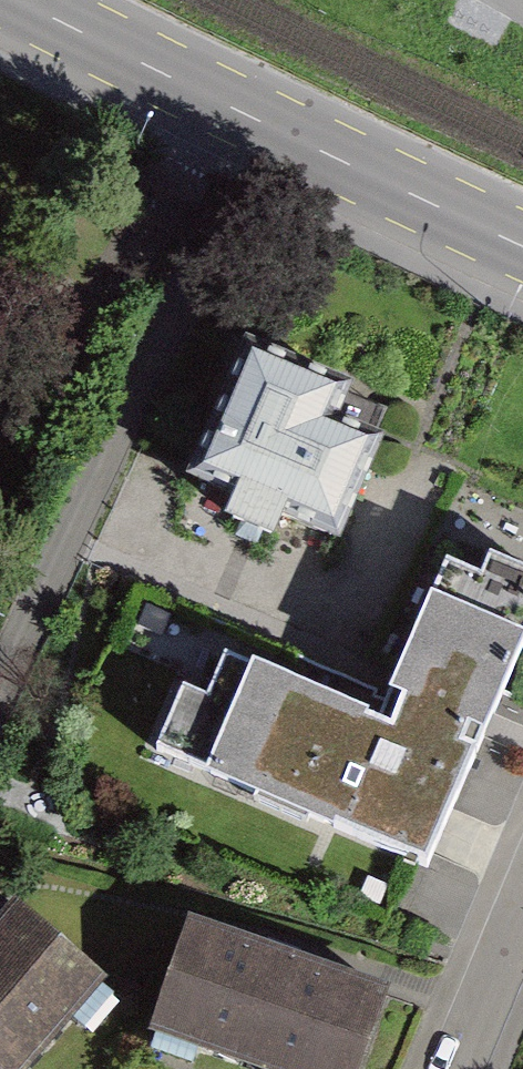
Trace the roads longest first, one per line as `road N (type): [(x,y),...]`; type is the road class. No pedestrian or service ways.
road 1 (residential): [(0,684),(269,127)]
road 2 (primary): [(269,127),(522,246)]
road 3 (primary): [(21,0),(269,127)]
road 4 (residential): [(522,906),(454,1068)]

